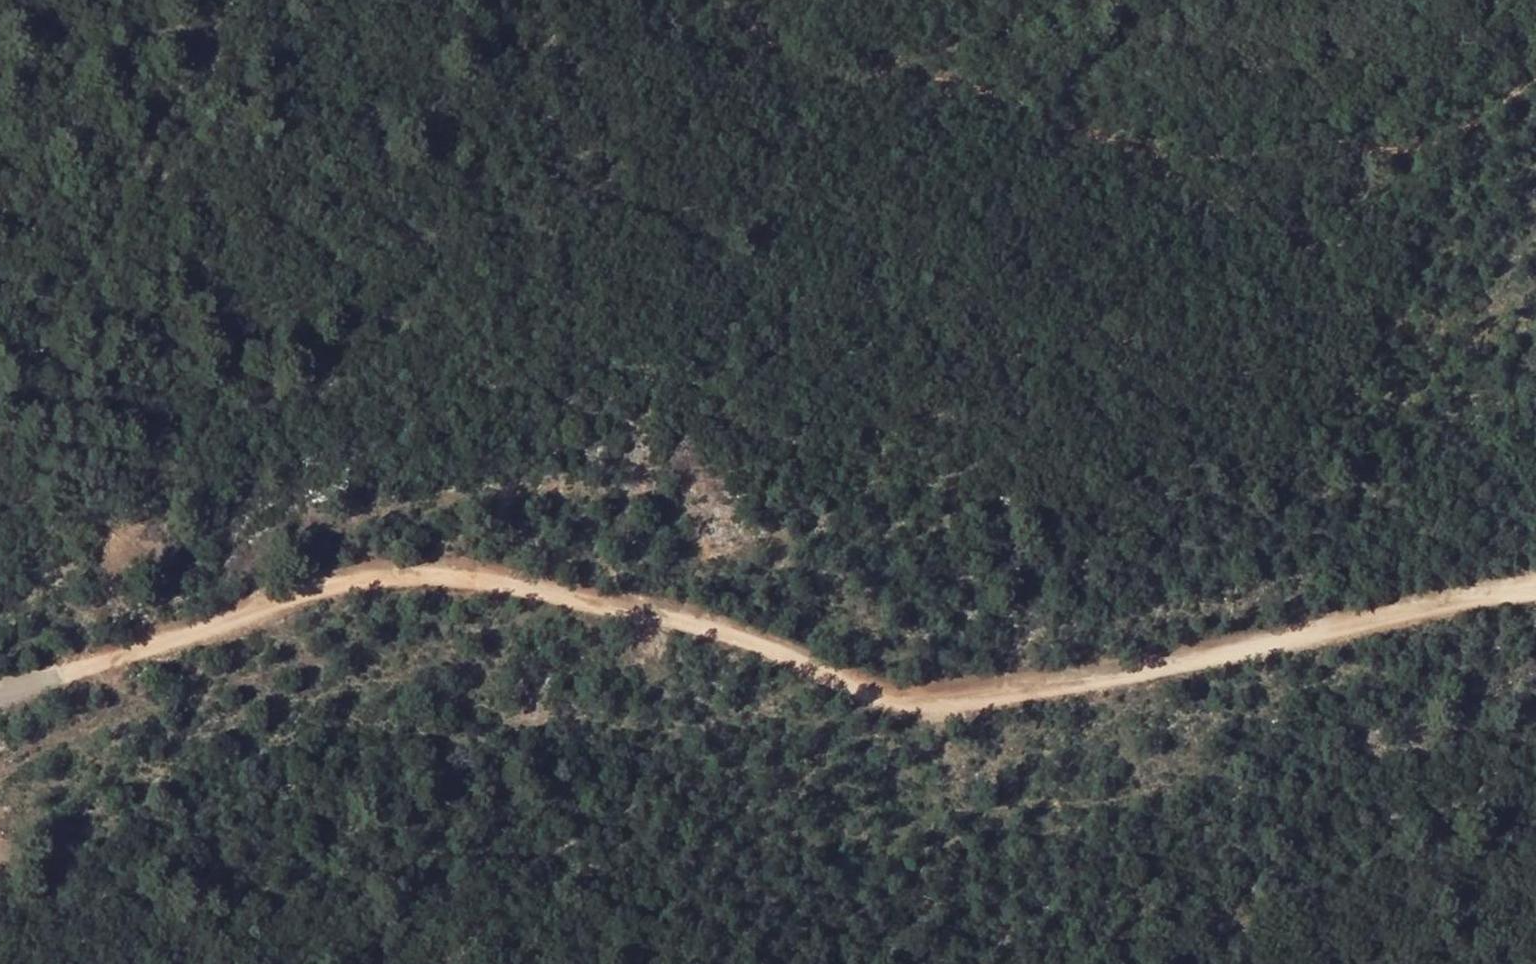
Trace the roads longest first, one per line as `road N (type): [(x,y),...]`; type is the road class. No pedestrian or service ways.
road 1 (track): [(1535,595),(978,697),(889,704),(750,636),(440,576),(357,582),(259,604),(65,689),(0,693)]

